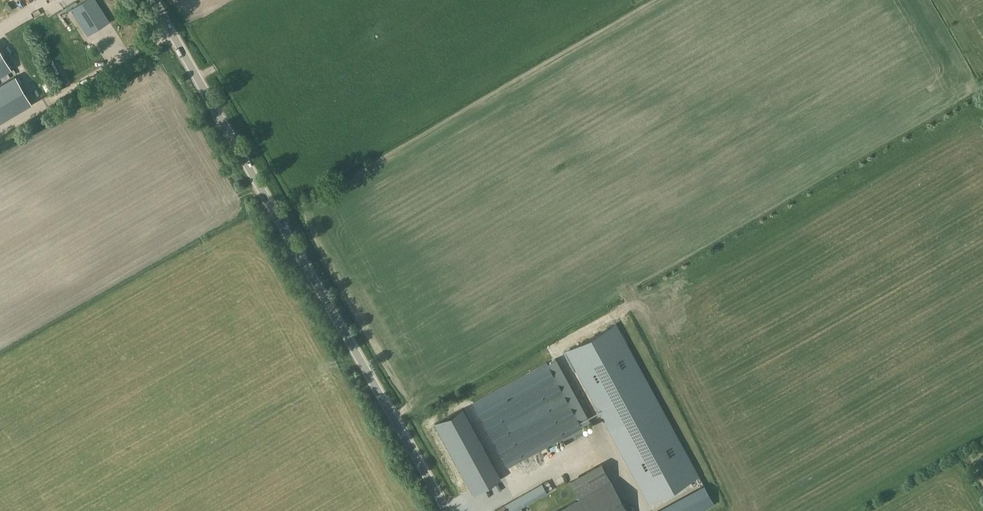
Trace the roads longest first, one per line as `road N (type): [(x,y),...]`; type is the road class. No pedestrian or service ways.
road 1 (unclassified): [(447,510),(154,0)]

